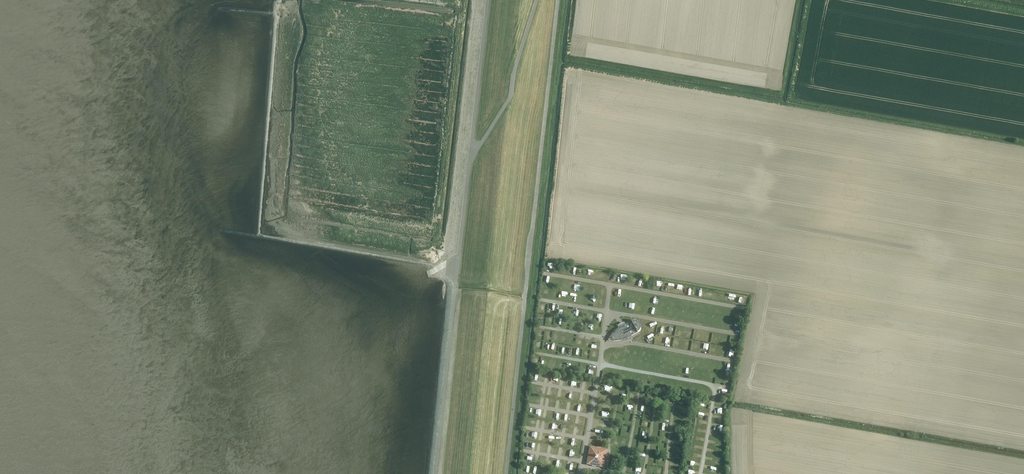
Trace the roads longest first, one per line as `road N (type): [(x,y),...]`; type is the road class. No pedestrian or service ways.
road 1 (track): [(508,473),(559,0)]
road 2 (track): [(488,0),(438,473)]
road 3 (track): [(536,0),(510,97),(470,162)]

